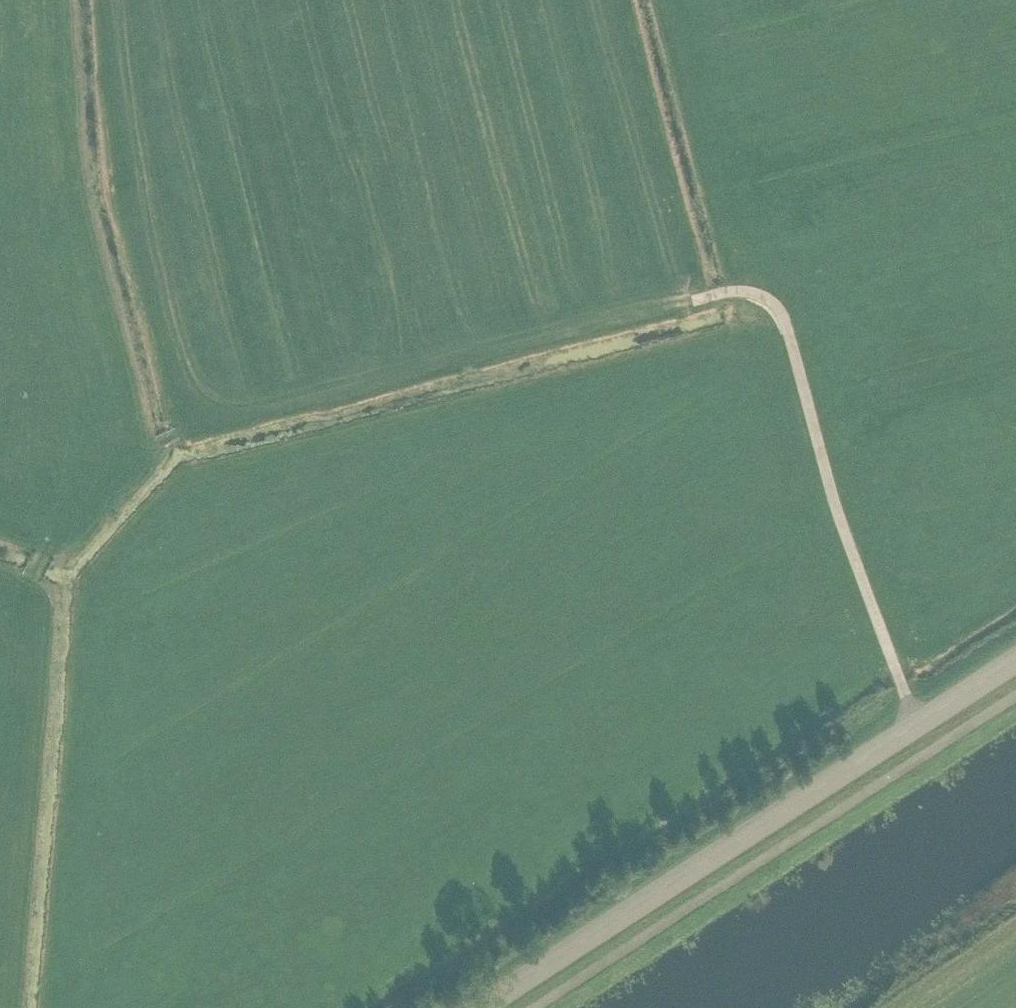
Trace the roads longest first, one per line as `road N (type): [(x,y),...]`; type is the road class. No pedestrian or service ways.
road 1 (secondary): [(480,1007),(1015,661)]

